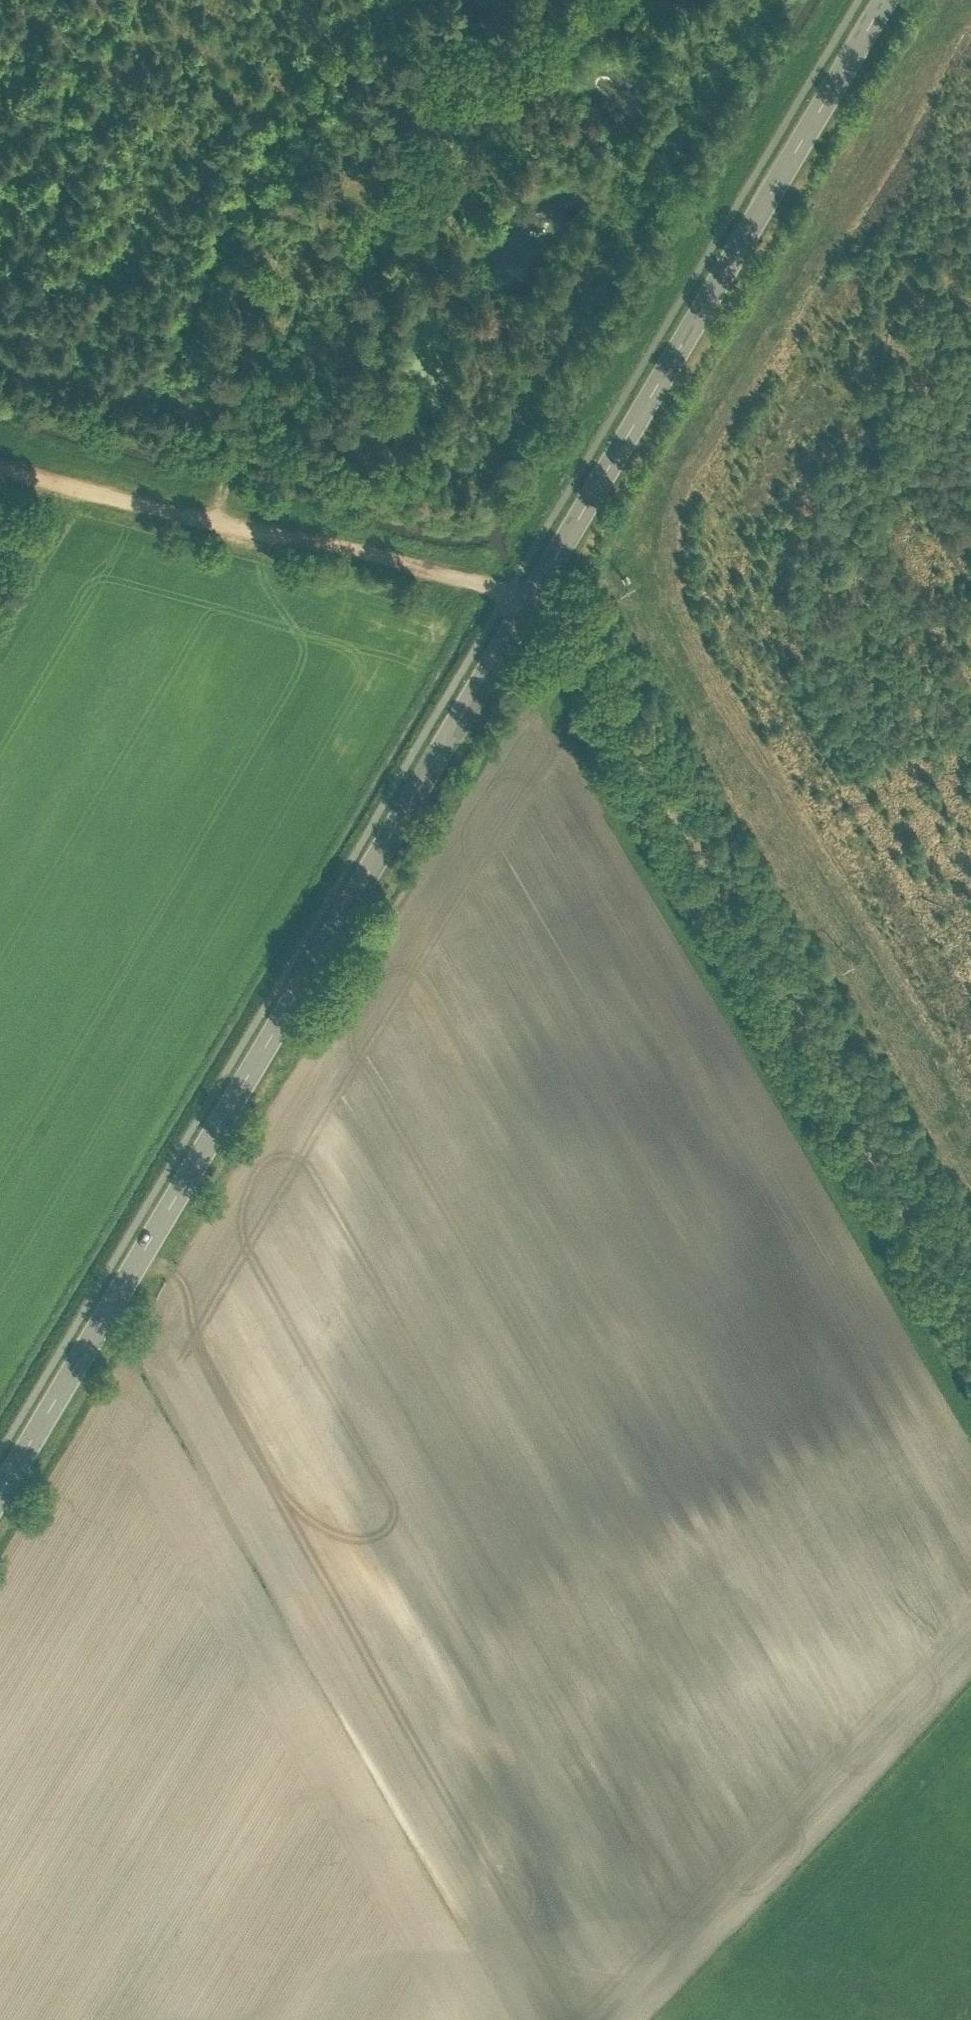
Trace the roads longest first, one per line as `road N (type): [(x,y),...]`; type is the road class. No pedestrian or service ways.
road 1 (tertiary): [(0,1493),(883,0)]
road 2 (track): [(970,1313),(538,586),(506,590),(0,456)]

